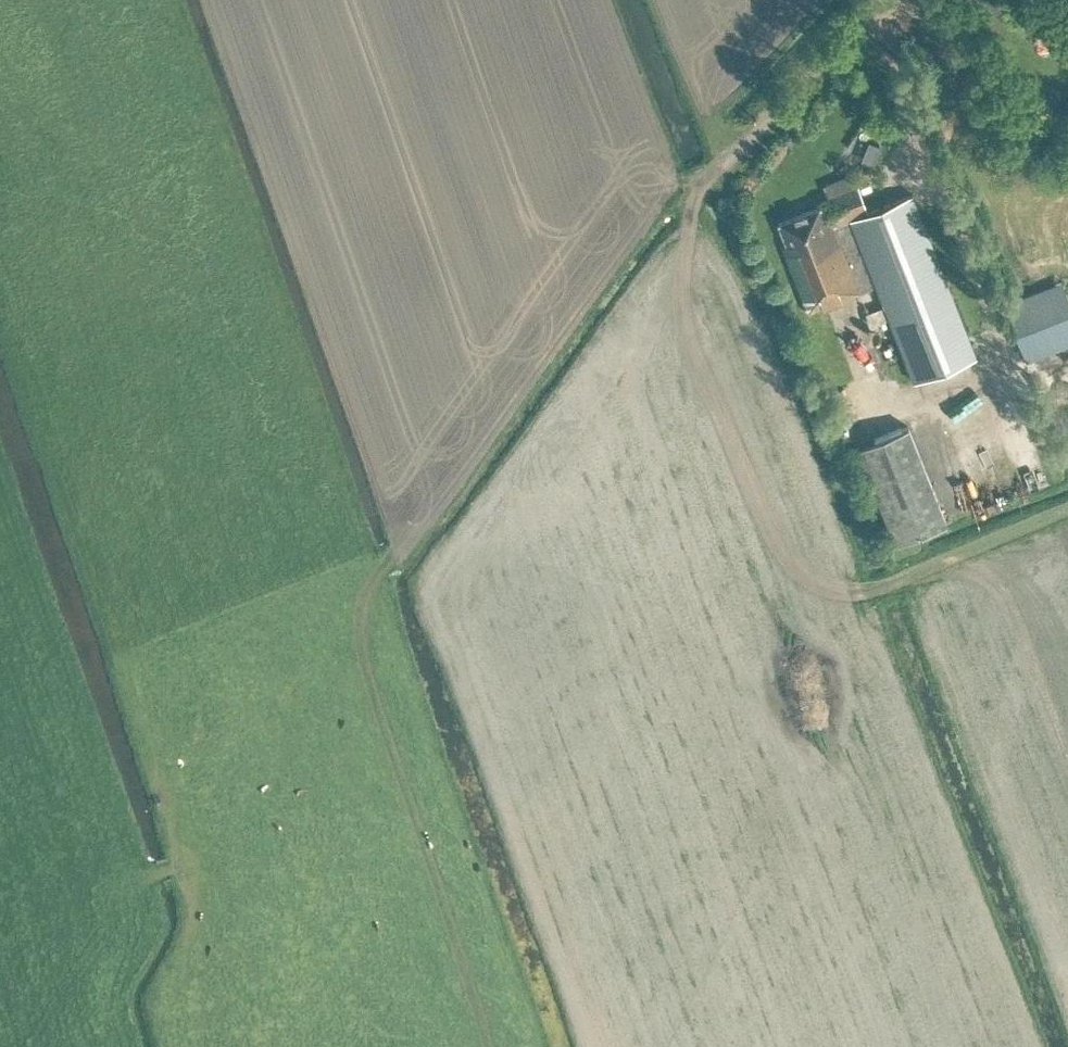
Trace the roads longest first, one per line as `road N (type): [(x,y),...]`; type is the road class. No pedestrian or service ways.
road 1 (residential): [(721,165),(879,0)]

